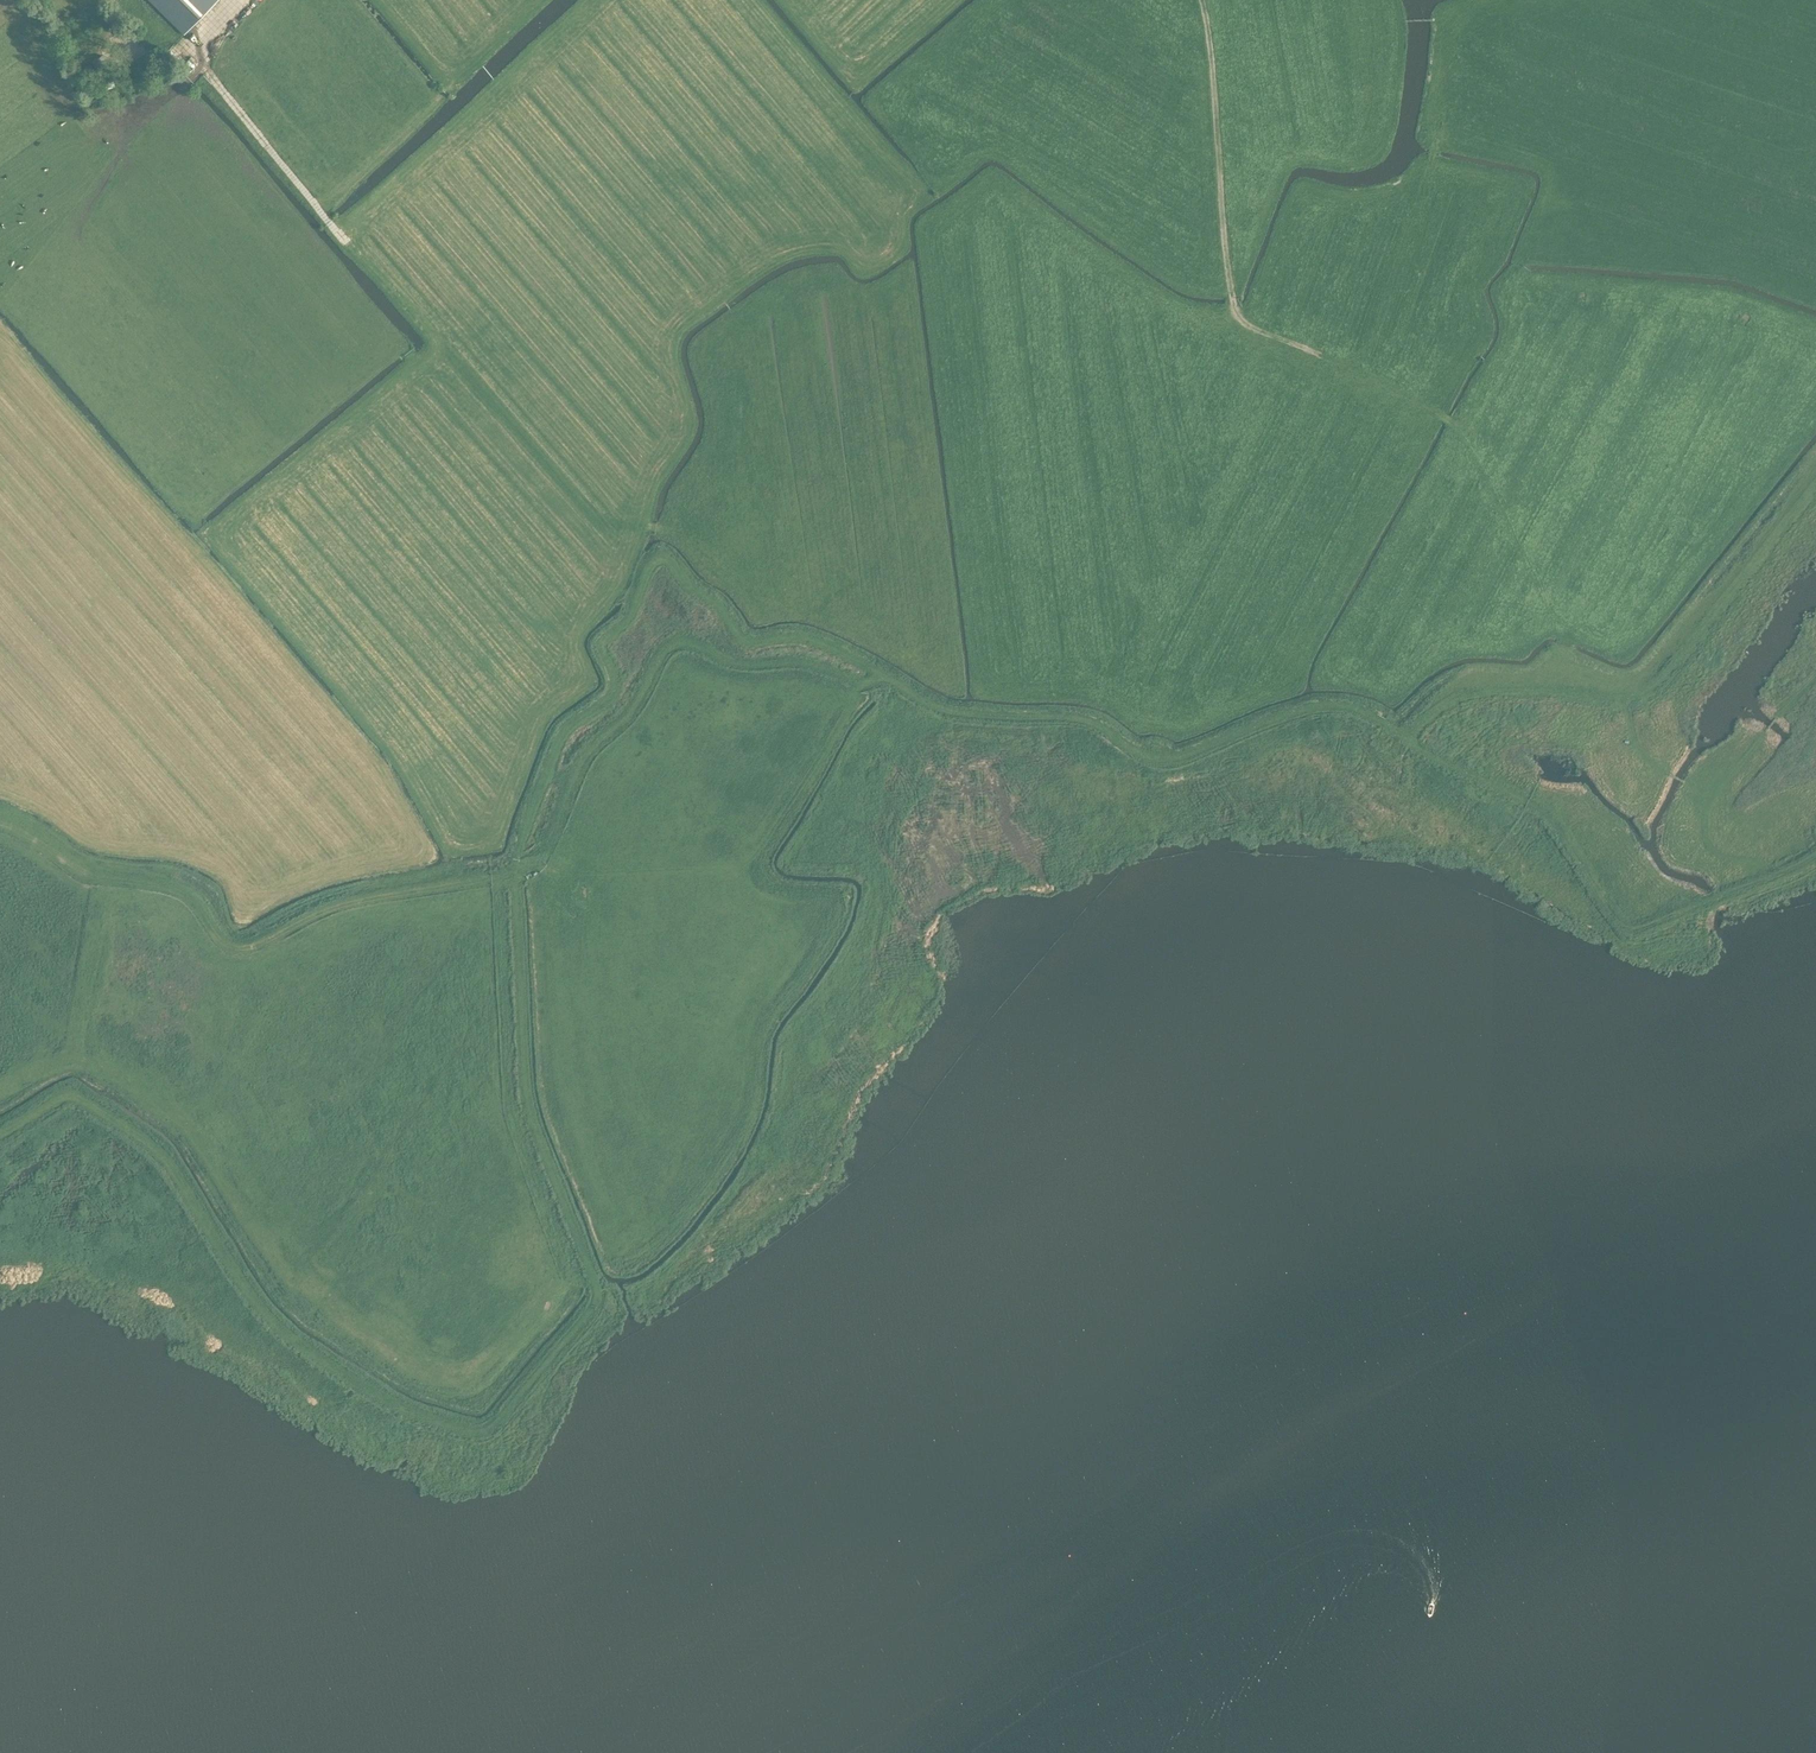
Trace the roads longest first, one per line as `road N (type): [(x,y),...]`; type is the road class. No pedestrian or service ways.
road 1 (track): [(1560,634),(1461,429),(1349,364),(1370,351),(1437,147),(1450,20)]
road 2 (track): [(1349,364),(1243,325),(1235,311),(1204,0)]
road 3 (track): [(346,242),(201,66),(235,0)]

